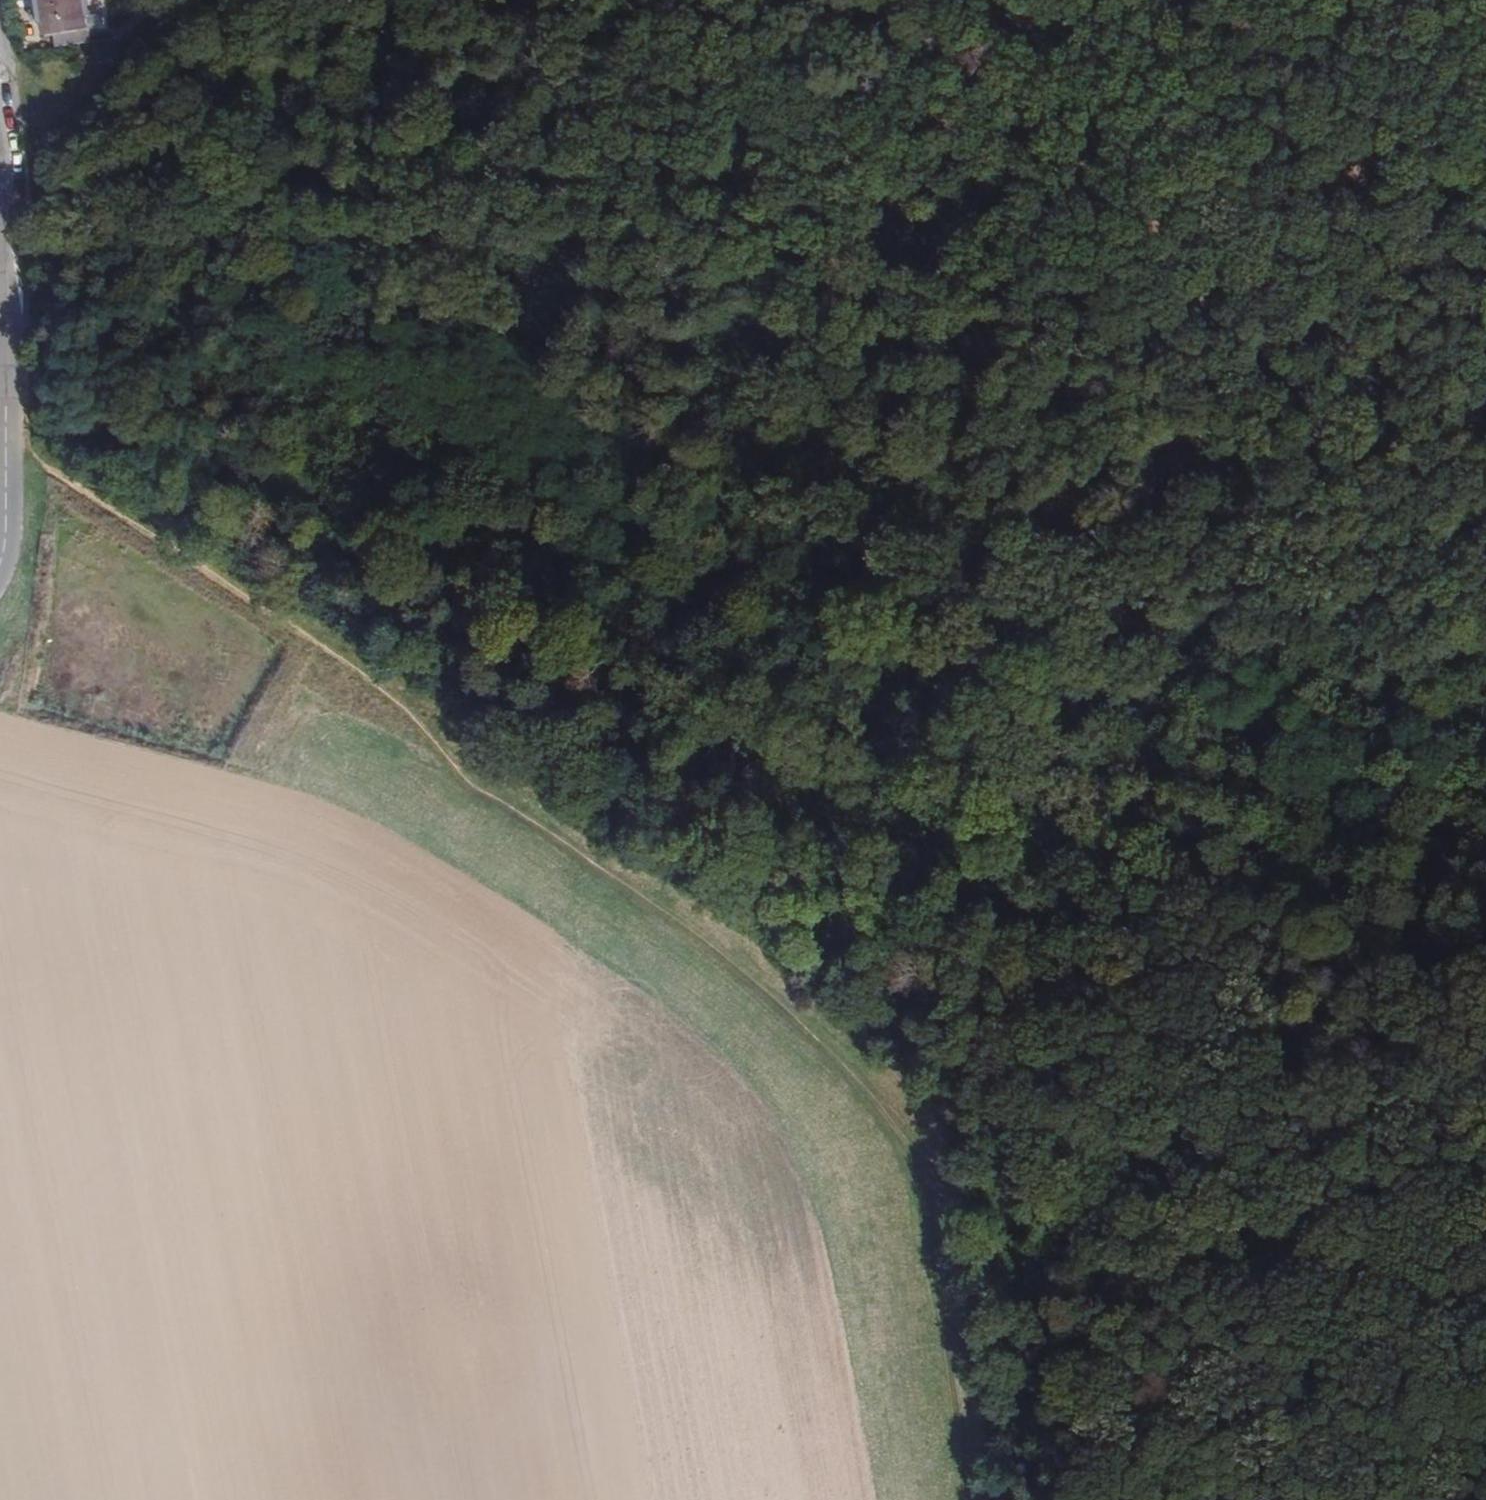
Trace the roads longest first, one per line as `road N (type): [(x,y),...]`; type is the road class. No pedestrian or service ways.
road 1 (track): [(5,424),(49,470),(367,676),(473,785),(703,940),(856,1077),(924,1176),(979,1499)]
road 2 (unclassified): [(0,561),(8,221),(0,95)]

